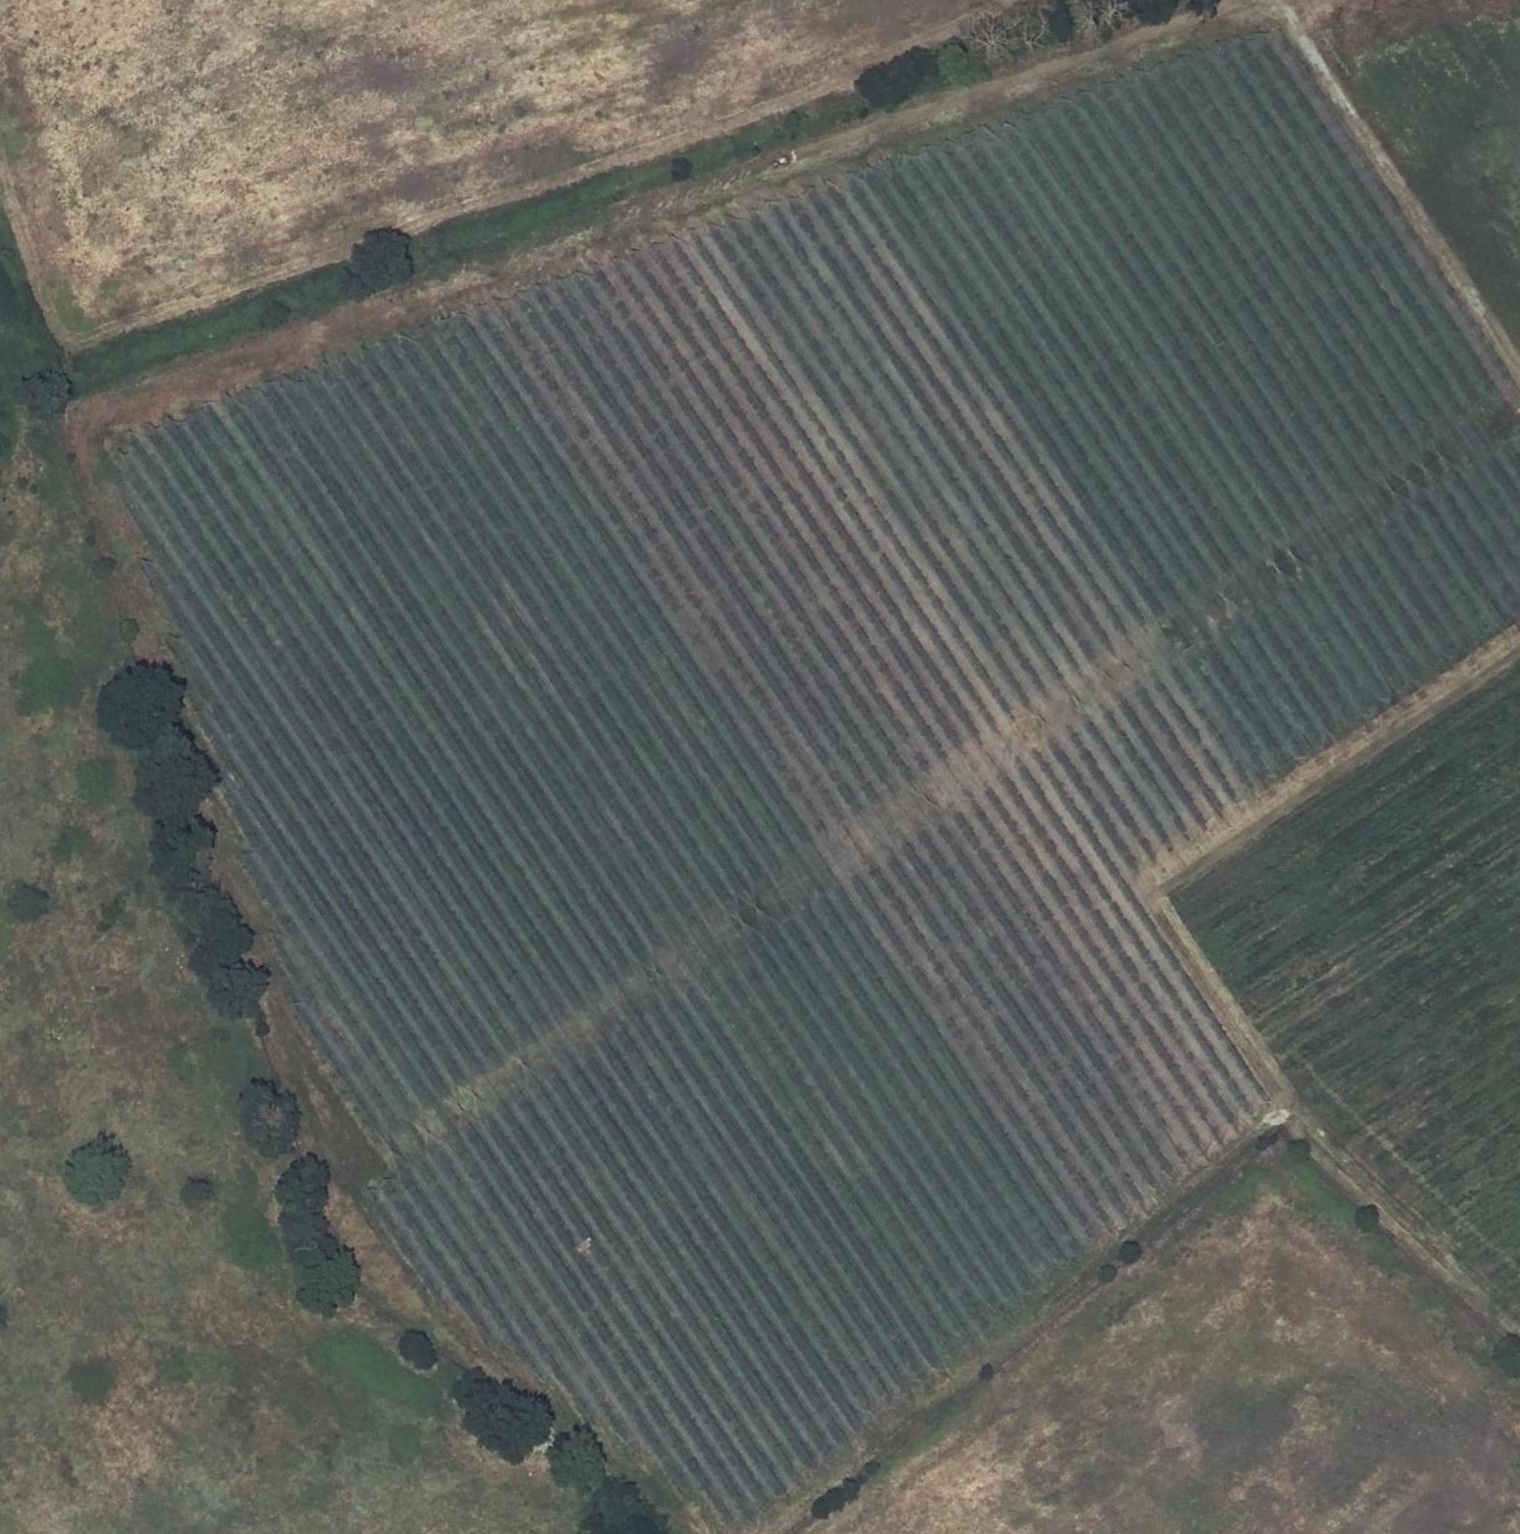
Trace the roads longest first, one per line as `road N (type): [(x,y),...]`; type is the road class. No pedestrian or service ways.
road 1 (track): [(1227,0),(114,394),(79,426)]
road 2 (track): [(1283,0),(1519,369)]

